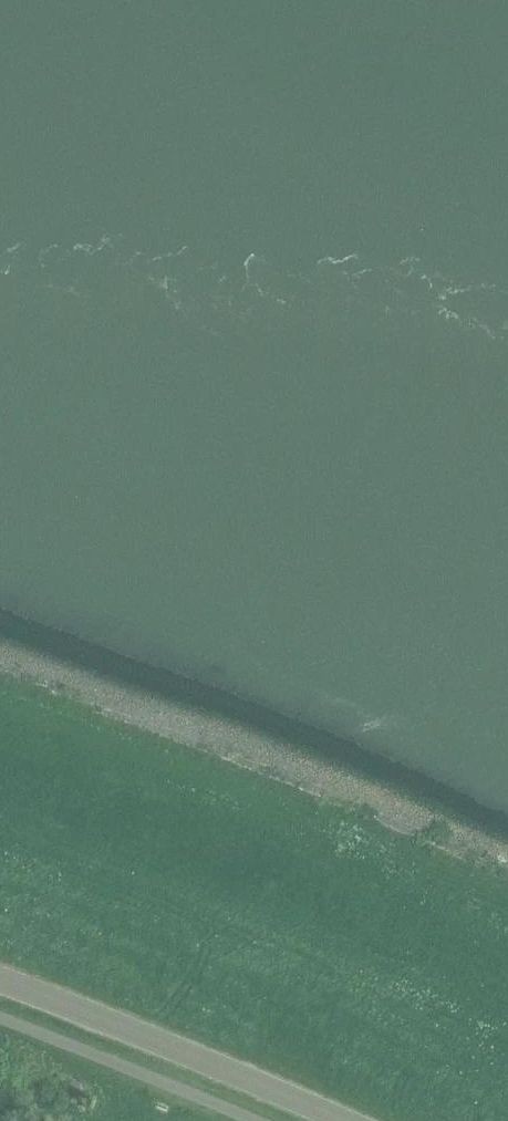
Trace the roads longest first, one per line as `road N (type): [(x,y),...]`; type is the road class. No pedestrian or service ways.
road 1 (unclassified): [(341,1120),(0,973)]

